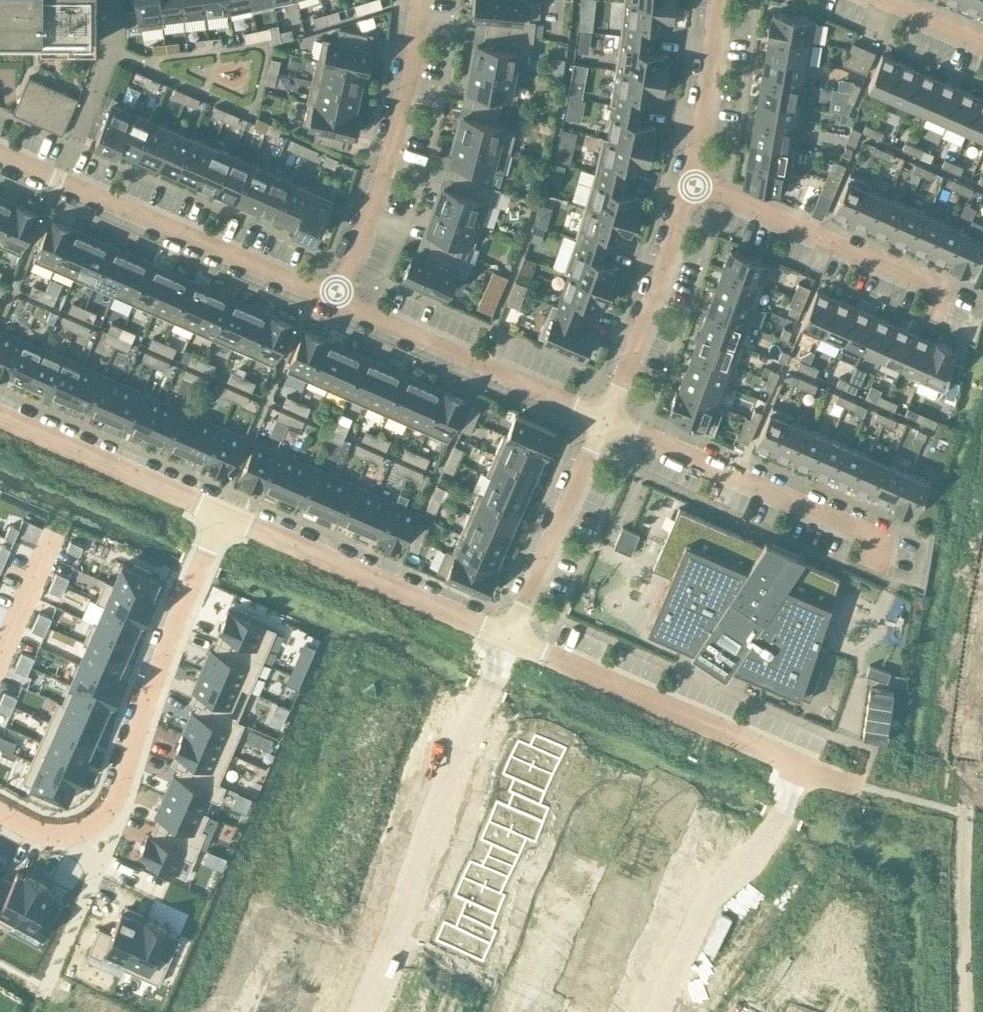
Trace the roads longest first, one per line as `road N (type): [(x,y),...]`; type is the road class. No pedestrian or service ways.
road 1 (residential): [(510,635),(350,1011)]
road 2 (residential): [(0,154),(333,298)]
road 3 (residential): [(982,659),(964,813),(963,1011)]
road 4 (residential): [(224,512),(111,812),(86,828)]
road 5 (residential): [(605,419),(881,537),(873,567)]
road 6 (residential): [(510,635),(804,765)]
road 7 (residential): [(333,298),(384,180),(415,55),(417,0)]
road 8 (residential): [(224,512),(510,635)]
road 9 (residential): [(333,298),(605,419)]
road 10 (residential): [(804,765),(776,830),(685,943),(656,1011)]
road 11 (residential): [(952,296),(694,182)]
road 12 (residential): [(605,419),(694,182)]
road 13 (residential): [(0,415),(224,512)]
road 14 (residential): [(605,419),(510,635)]
road 15 (residential): [(694,182),(720,0)]

